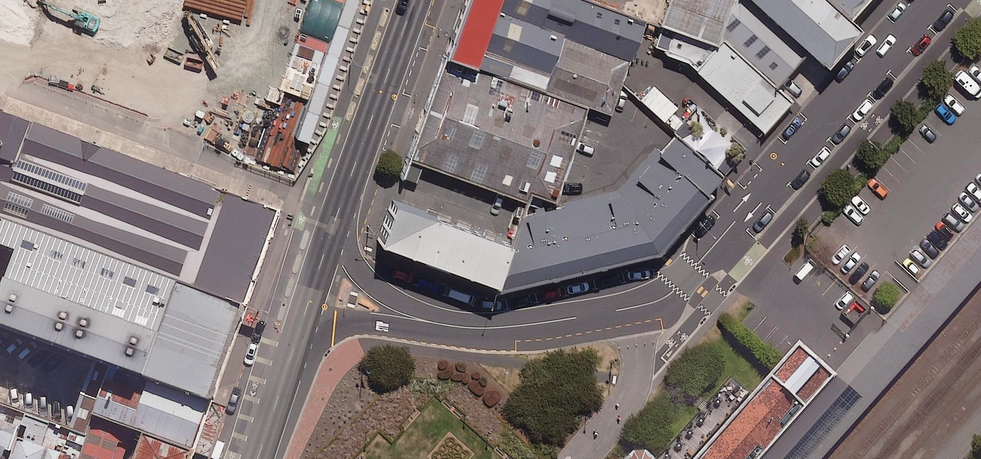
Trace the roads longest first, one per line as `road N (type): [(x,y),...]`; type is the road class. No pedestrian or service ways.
road 1 (tertiary): [(449,325),(536,325),(650,303),(673,292),(933,0)]
road 2 (trunk): [(410,0),(332,229)]
road 3 (tertiary): [(332,229),(373,283),(449,325)]
road 4 (tertiary): [(449,325),(302,319)]
road 5 (trunk): [(302,319),(255,458)]

